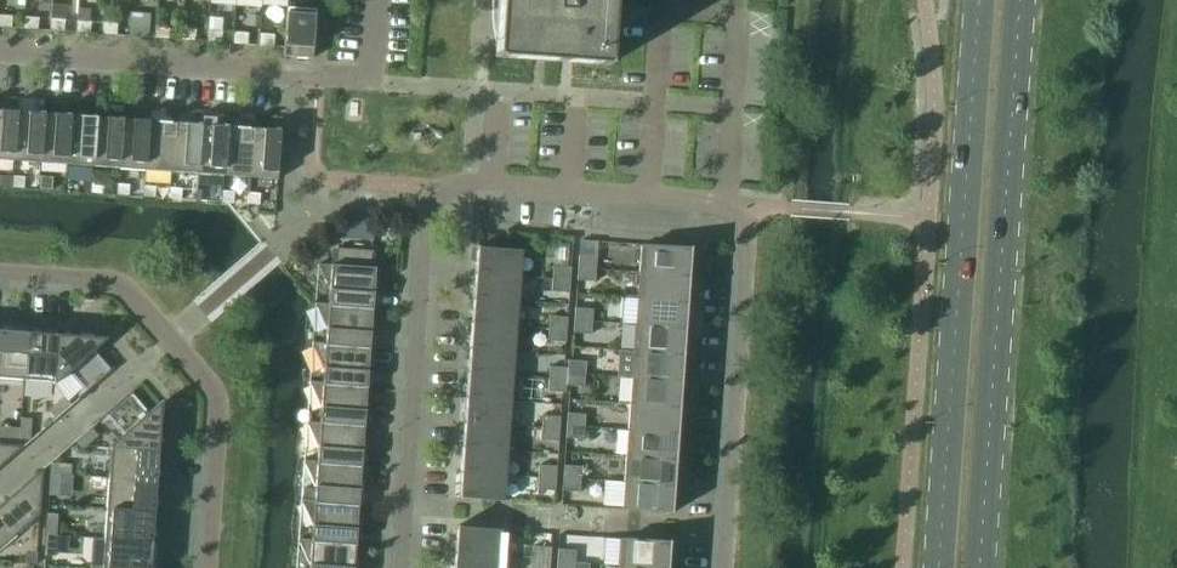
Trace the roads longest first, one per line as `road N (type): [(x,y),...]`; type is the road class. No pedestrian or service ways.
road 1 (residential): [(403,567),(429,211),(435,194),(454,183),(497,183),(726,199),(739,211),(720,567)]
road 2 (secondary): [(979,567),(1019,0)]
road 3 (secondary): [(979,0),(944,567)]
road 4 (residential): [(0,276),(118,285),(208,385),(215,401),(204,567)]
road 5 (residential): [(0,56),(317,78)]

